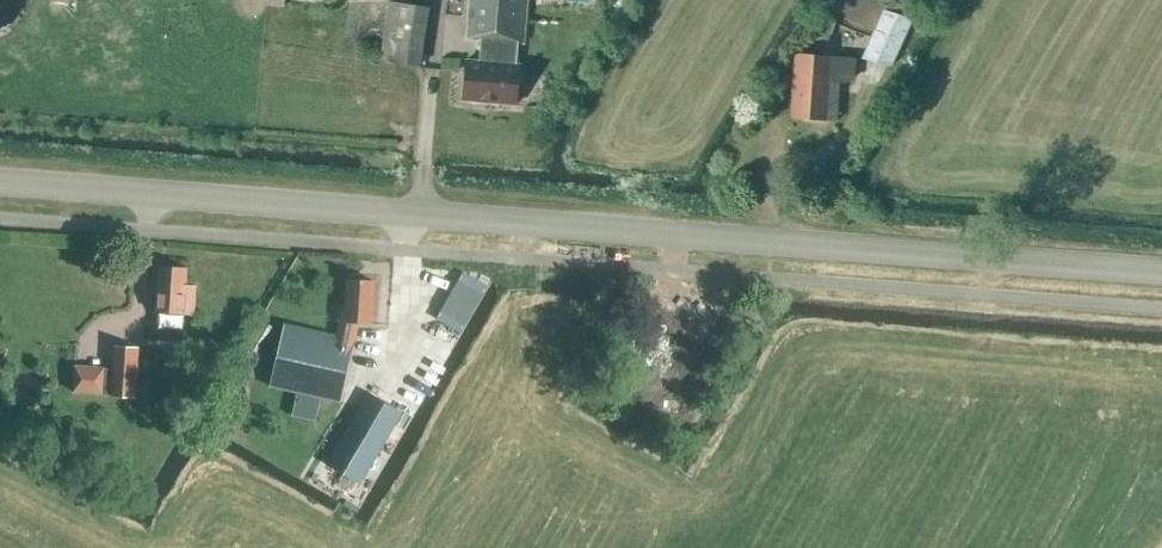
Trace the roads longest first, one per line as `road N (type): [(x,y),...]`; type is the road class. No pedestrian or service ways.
road 1 (secondary): [(1161,272),(0,184)]

